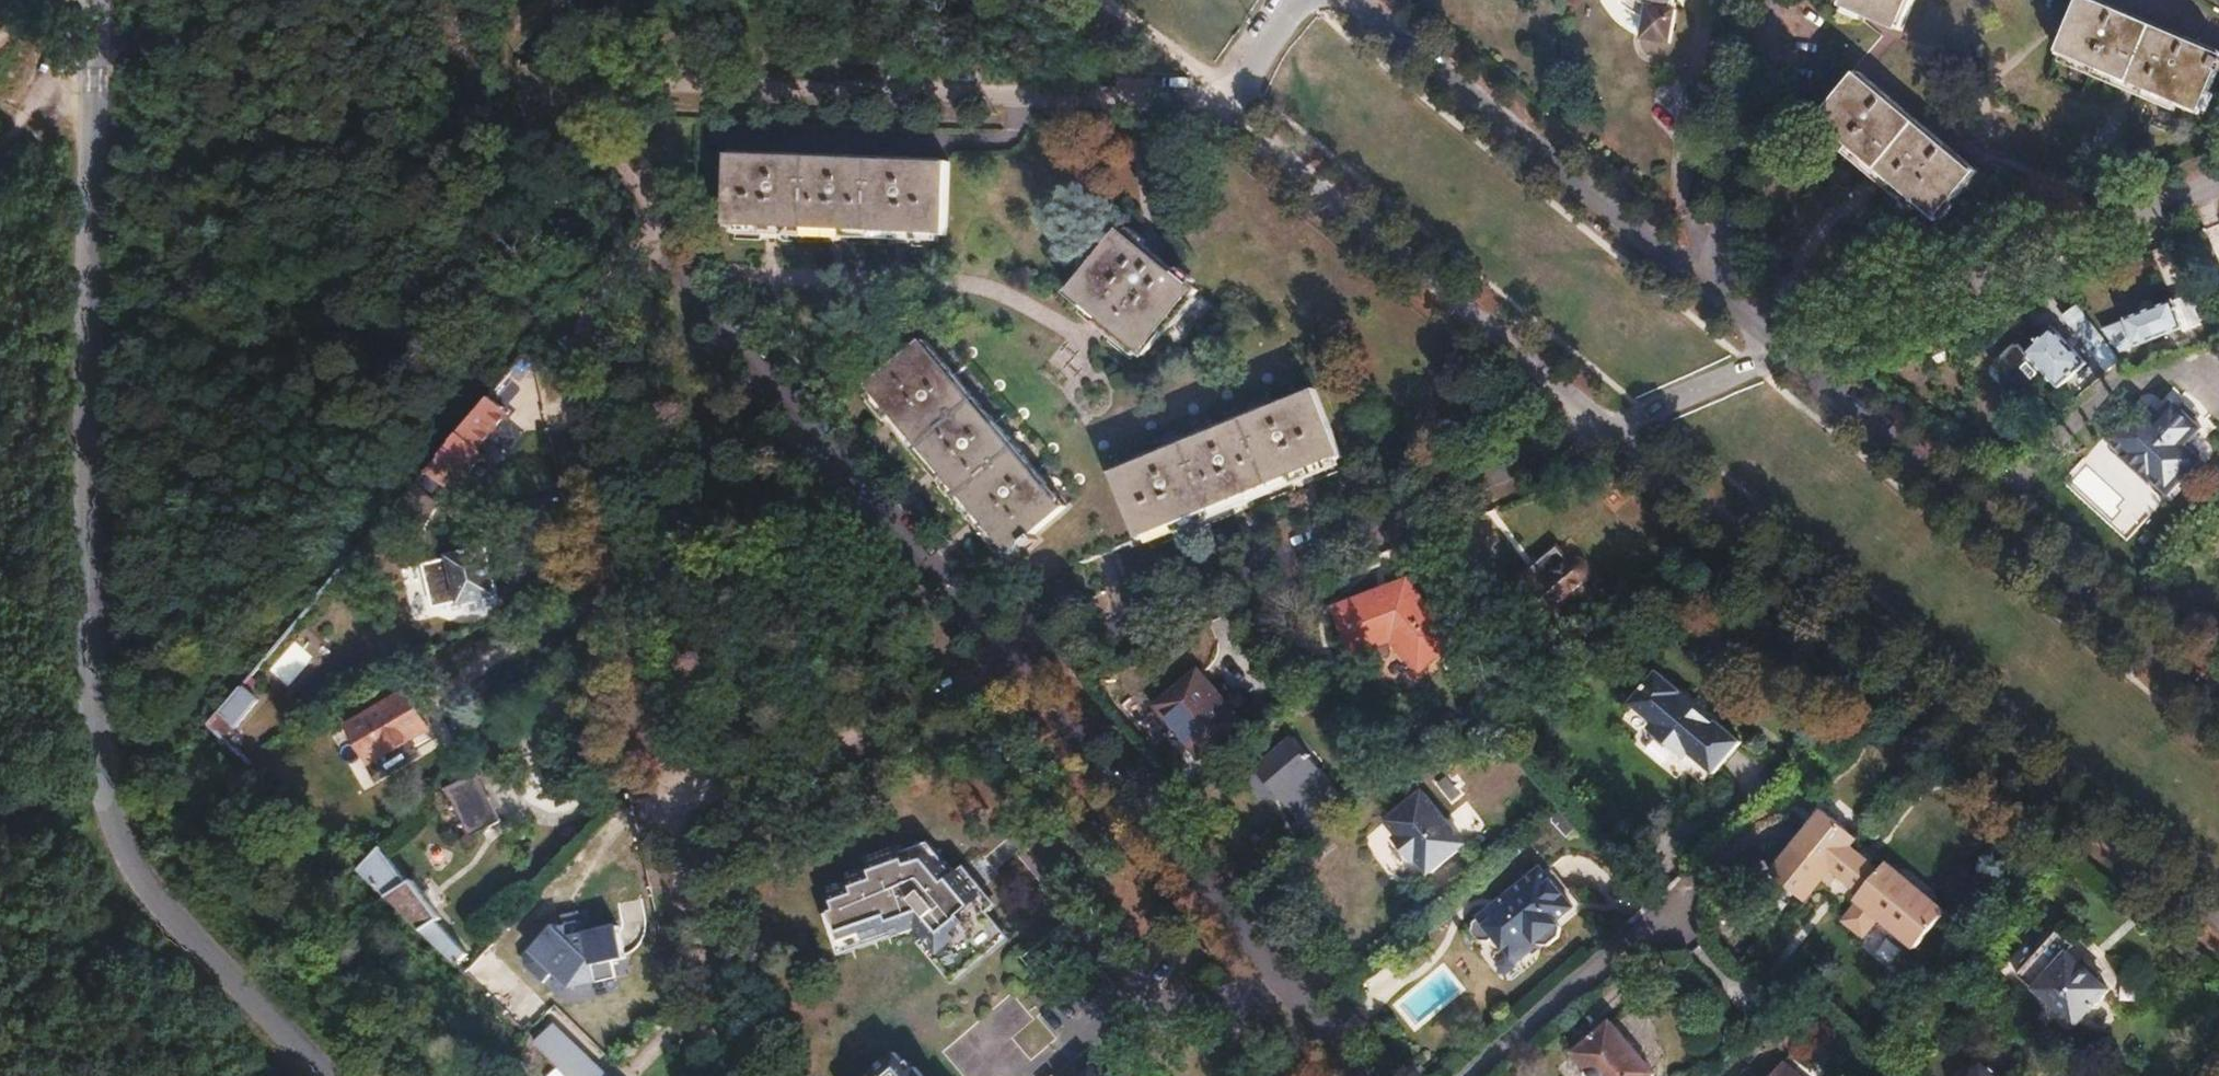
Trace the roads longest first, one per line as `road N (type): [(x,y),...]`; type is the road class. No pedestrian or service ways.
road 1 (tertiary): [(319,1075),(153,903),(121,854),(104,801),(90,695),(82,399),(90,0)]
road 2 (residential): [(1602,429),(2218,935)]
road 3 (residential): [(569,74),(1226,99)]
road 4 (residential): [(1602,429),(1011,663)]
road 5 (residential): [(663,255),(568,366),(666,798)]
road 6 (residential): [(2218,712),(1780,354)]
road 7 (residential): [(1011,663),(1362,1075)]
road 8 (residential): [(663,255),(1011,663)]
road 9 (residential): [(1226,99),(1232,126),(1602,429)]
road 10 (residential): [(2218,201),(1780,354)]
road 11 (residential): [(1699,286),(1347,0)]
road 12 (residential): [(1011,663),(666,798)]
road 13 (residential): [(1699,286),(1722,240),(1768,0)]
road 14 (residential): [(666,798),(729,1075)]
road 15 (residential): [(569,74),(602,152),(650,188),(663,255)]
road 16 (track): [(0,165),(90,0)]
road 17 (residential): [(666,798),(562,892)]

